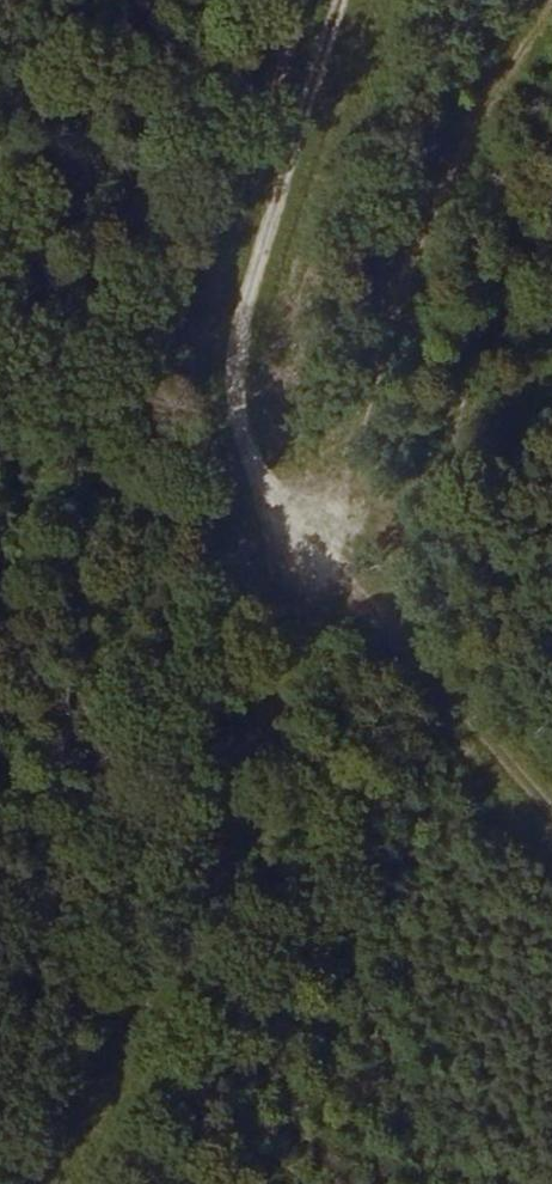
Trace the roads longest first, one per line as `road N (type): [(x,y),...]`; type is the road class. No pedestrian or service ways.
road 1 (track): [(328,563),(292,705),(103,1183)]
road 2 (track): [(345,0),(231,377),(231,404),(261,487),(293,533),(328,563)]
road 3 (track): [(549,0),(461,149),(328,563)]
road 4 (track): [(328,563),(551,812)]

